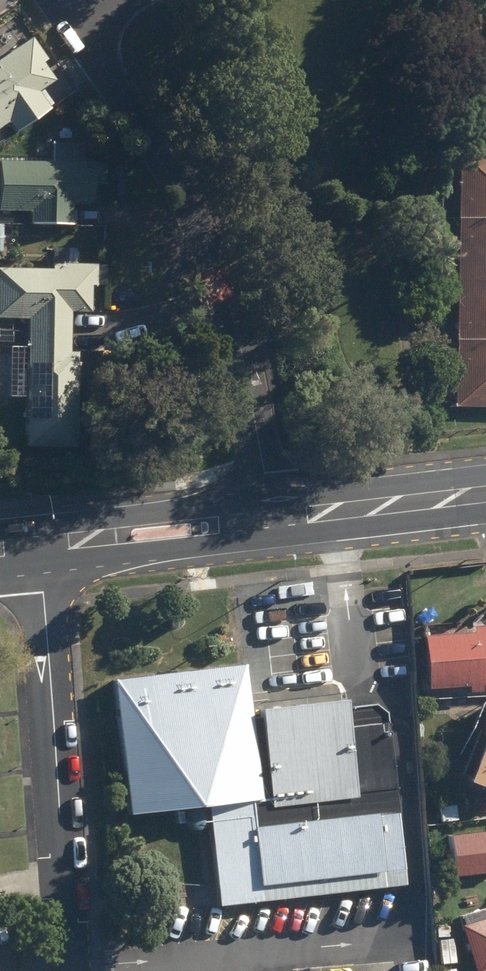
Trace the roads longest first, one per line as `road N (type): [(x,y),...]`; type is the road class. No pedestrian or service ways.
road 1 (residential): [(85,22),(240,334),(272,517)]
road 2 (residential): [(72,970),(40,546)]
road 3 (secondary): [(40,546),(272,517)]
road 4 (secondary): [(272,517),(485,491)]

